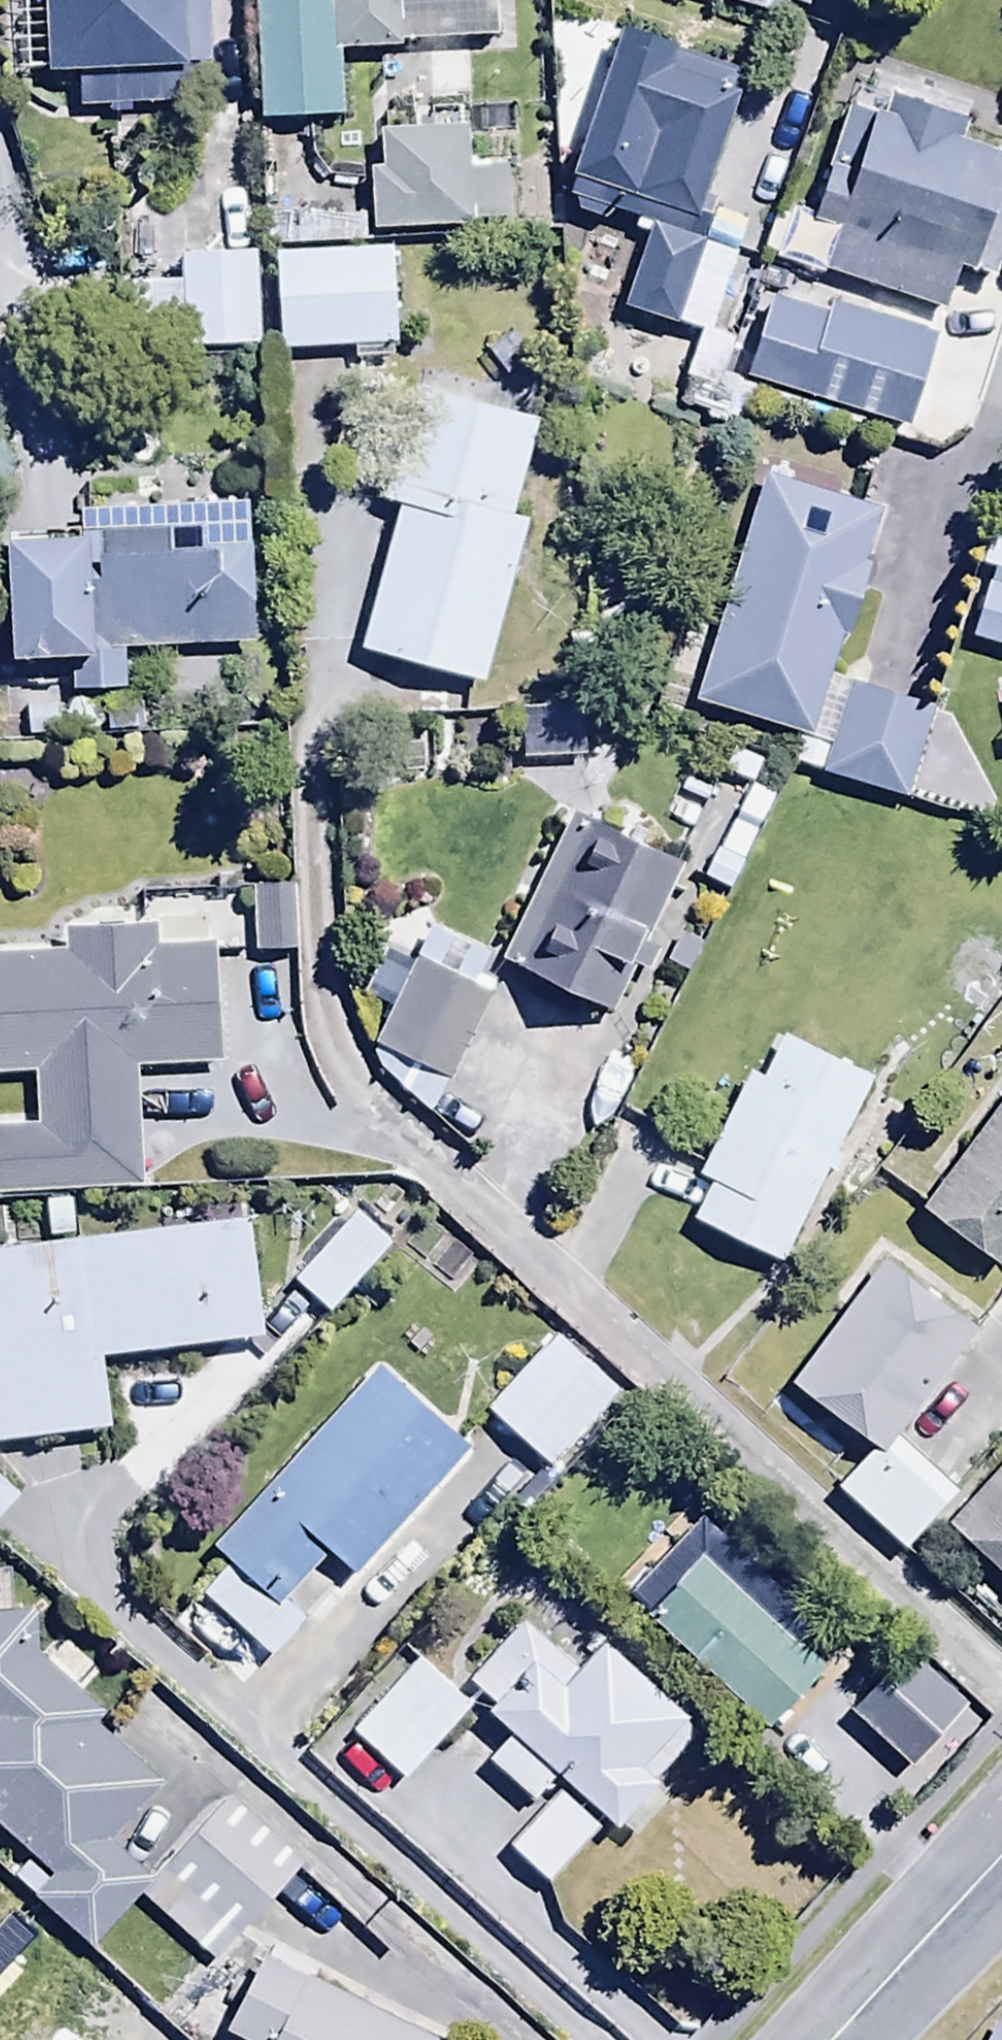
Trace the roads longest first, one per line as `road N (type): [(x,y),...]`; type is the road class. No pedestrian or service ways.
road 1 (residential): [(834,2039),(1001,1856)]

